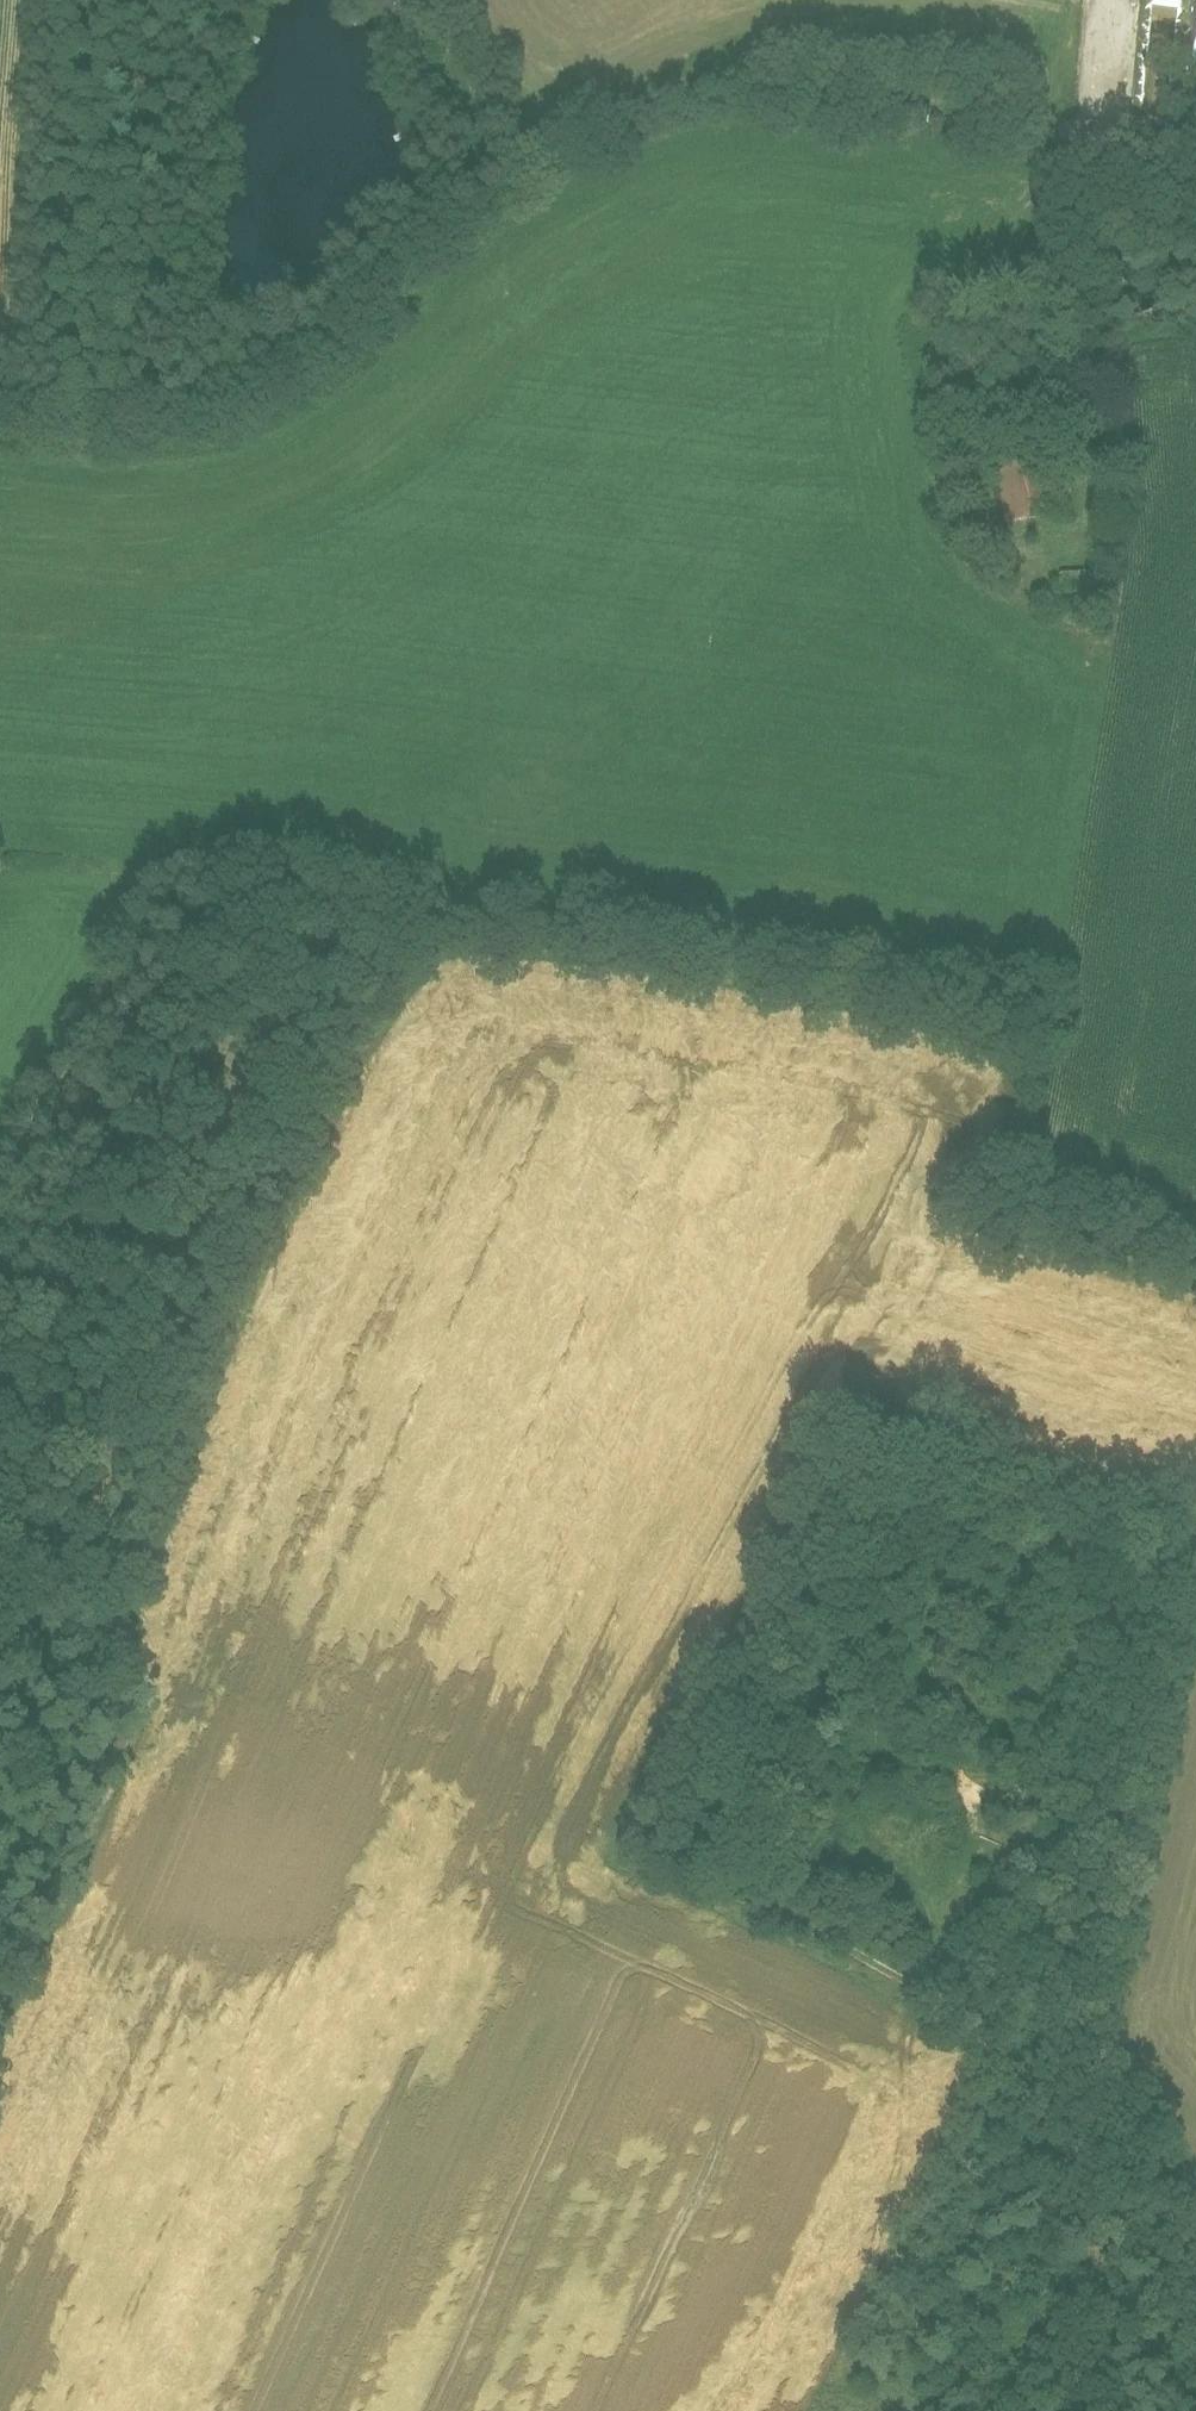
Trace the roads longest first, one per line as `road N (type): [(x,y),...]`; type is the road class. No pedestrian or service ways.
road 1 (track): [(0,403),(165,407),(243,383),(350,312),(470,177),(537,138),(720,79),(988,114)]
road 2 (track): [(1195,2188),(954,2030),(937,2000),(937,1942)]
road 3 (track): [(1144,138),(988,114)]

